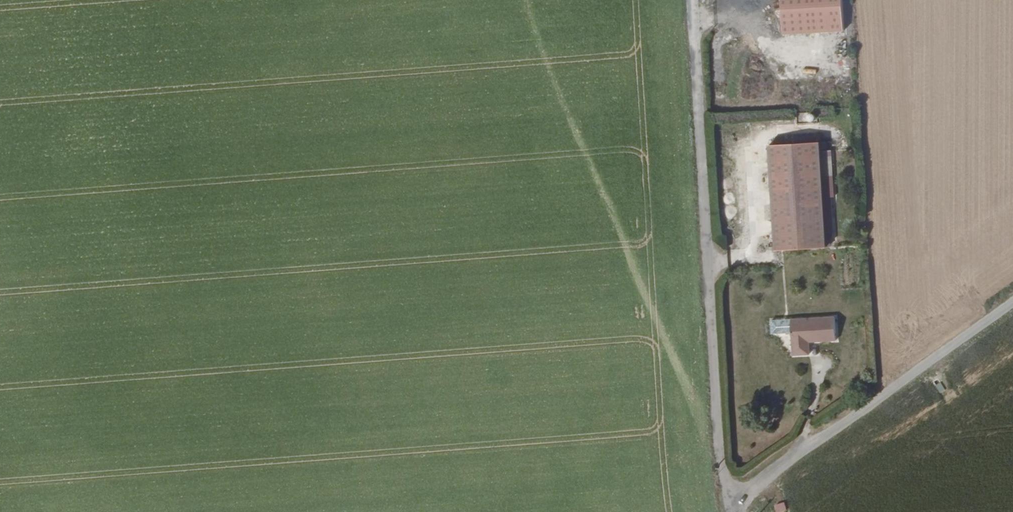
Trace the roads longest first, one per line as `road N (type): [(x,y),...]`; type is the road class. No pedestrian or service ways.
road 1 (track): [(695,0),(721,466),(730,504)]
road 2 (track): [(1012,307),(730,504)]

